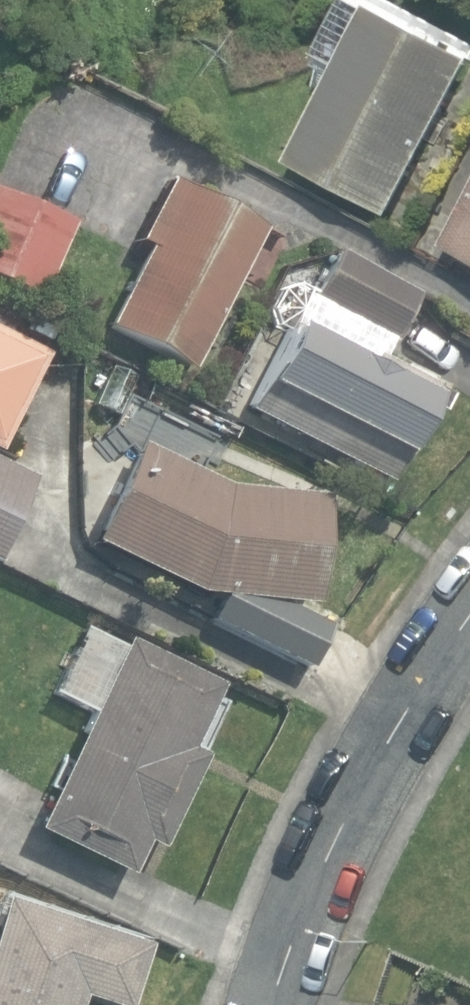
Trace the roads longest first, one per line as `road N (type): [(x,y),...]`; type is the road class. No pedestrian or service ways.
road 1 (residential): [(271,1004),(336,839),(469,614)]

